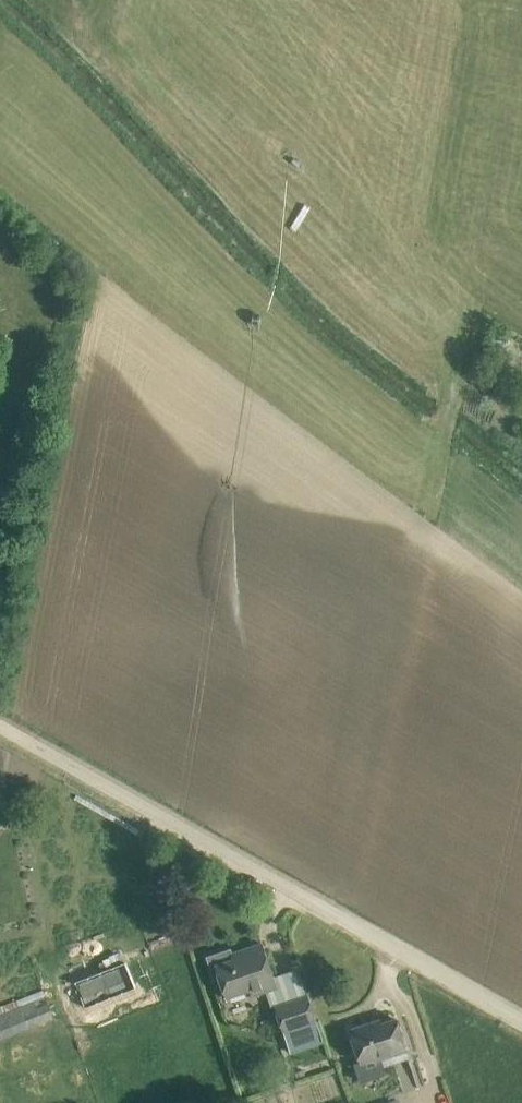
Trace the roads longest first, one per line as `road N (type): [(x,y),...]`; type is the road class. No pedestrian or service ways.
road 1 (unclassified): [(521,1016),(0,723)]

